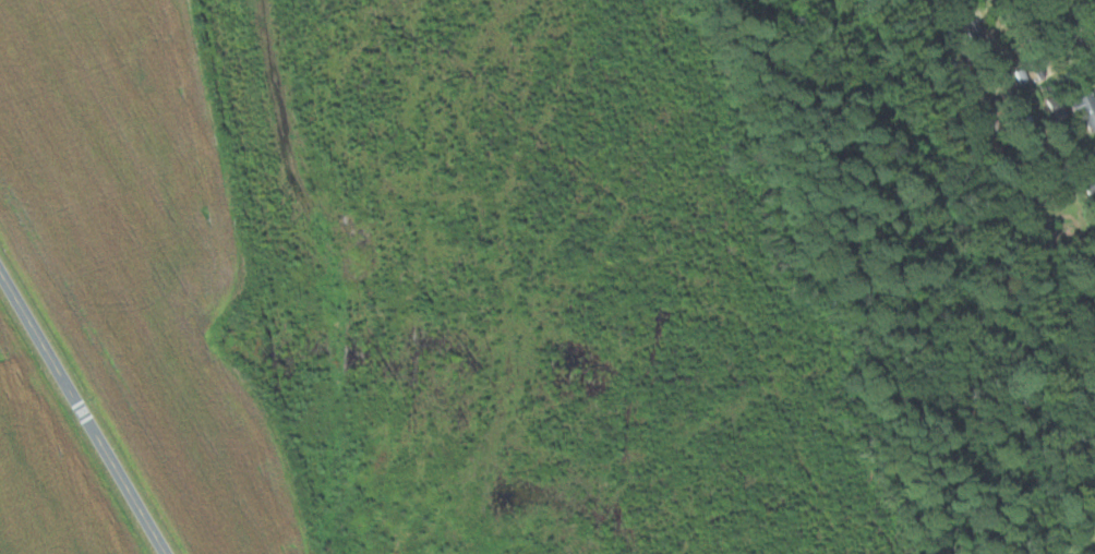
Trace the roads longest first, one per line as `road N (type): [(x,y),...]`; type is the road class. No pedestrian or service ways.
road 1 (tertiary): [(163,553),(0,273)]

